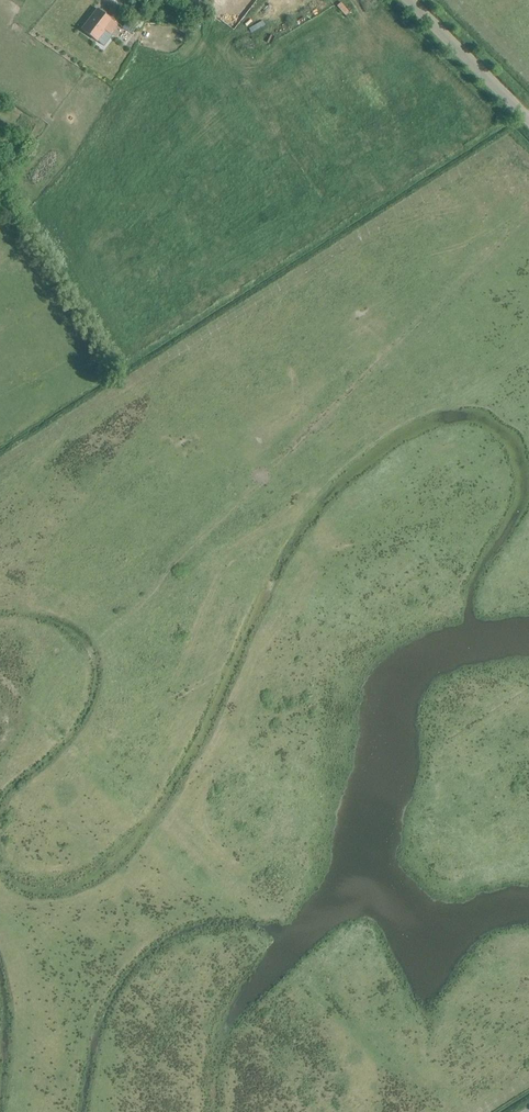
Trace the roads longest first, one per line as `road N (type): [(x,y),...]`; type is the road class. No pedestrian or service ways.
road 1 (unclassified): [(528,122),(409,0)]

